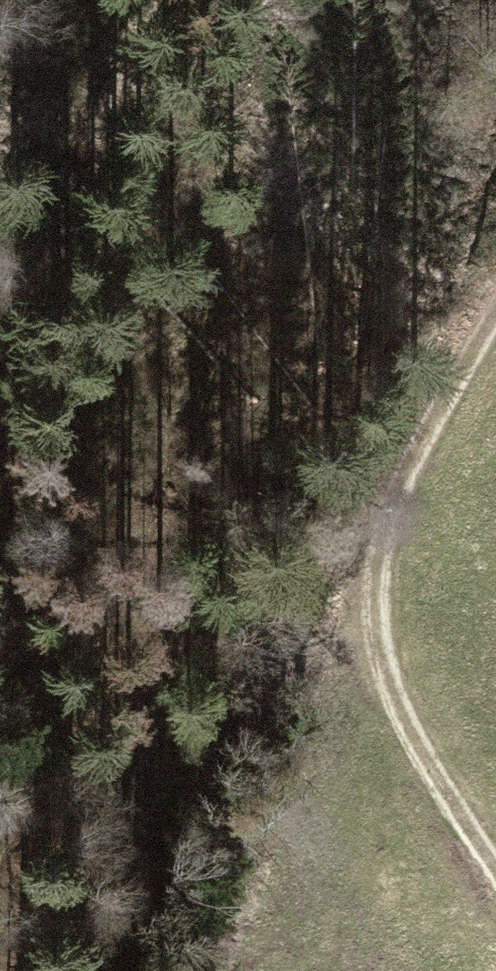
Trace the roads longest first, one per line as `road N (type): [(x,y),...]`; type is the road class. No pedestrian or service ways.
road 1 (track): [(495,861),(396,695),(361,524),(495,287)]
road 2 (track): [(100,970),(116,882),(0,558)]
road 3 (track): [(0,375),(60,266),(141,72),(150,0)]

